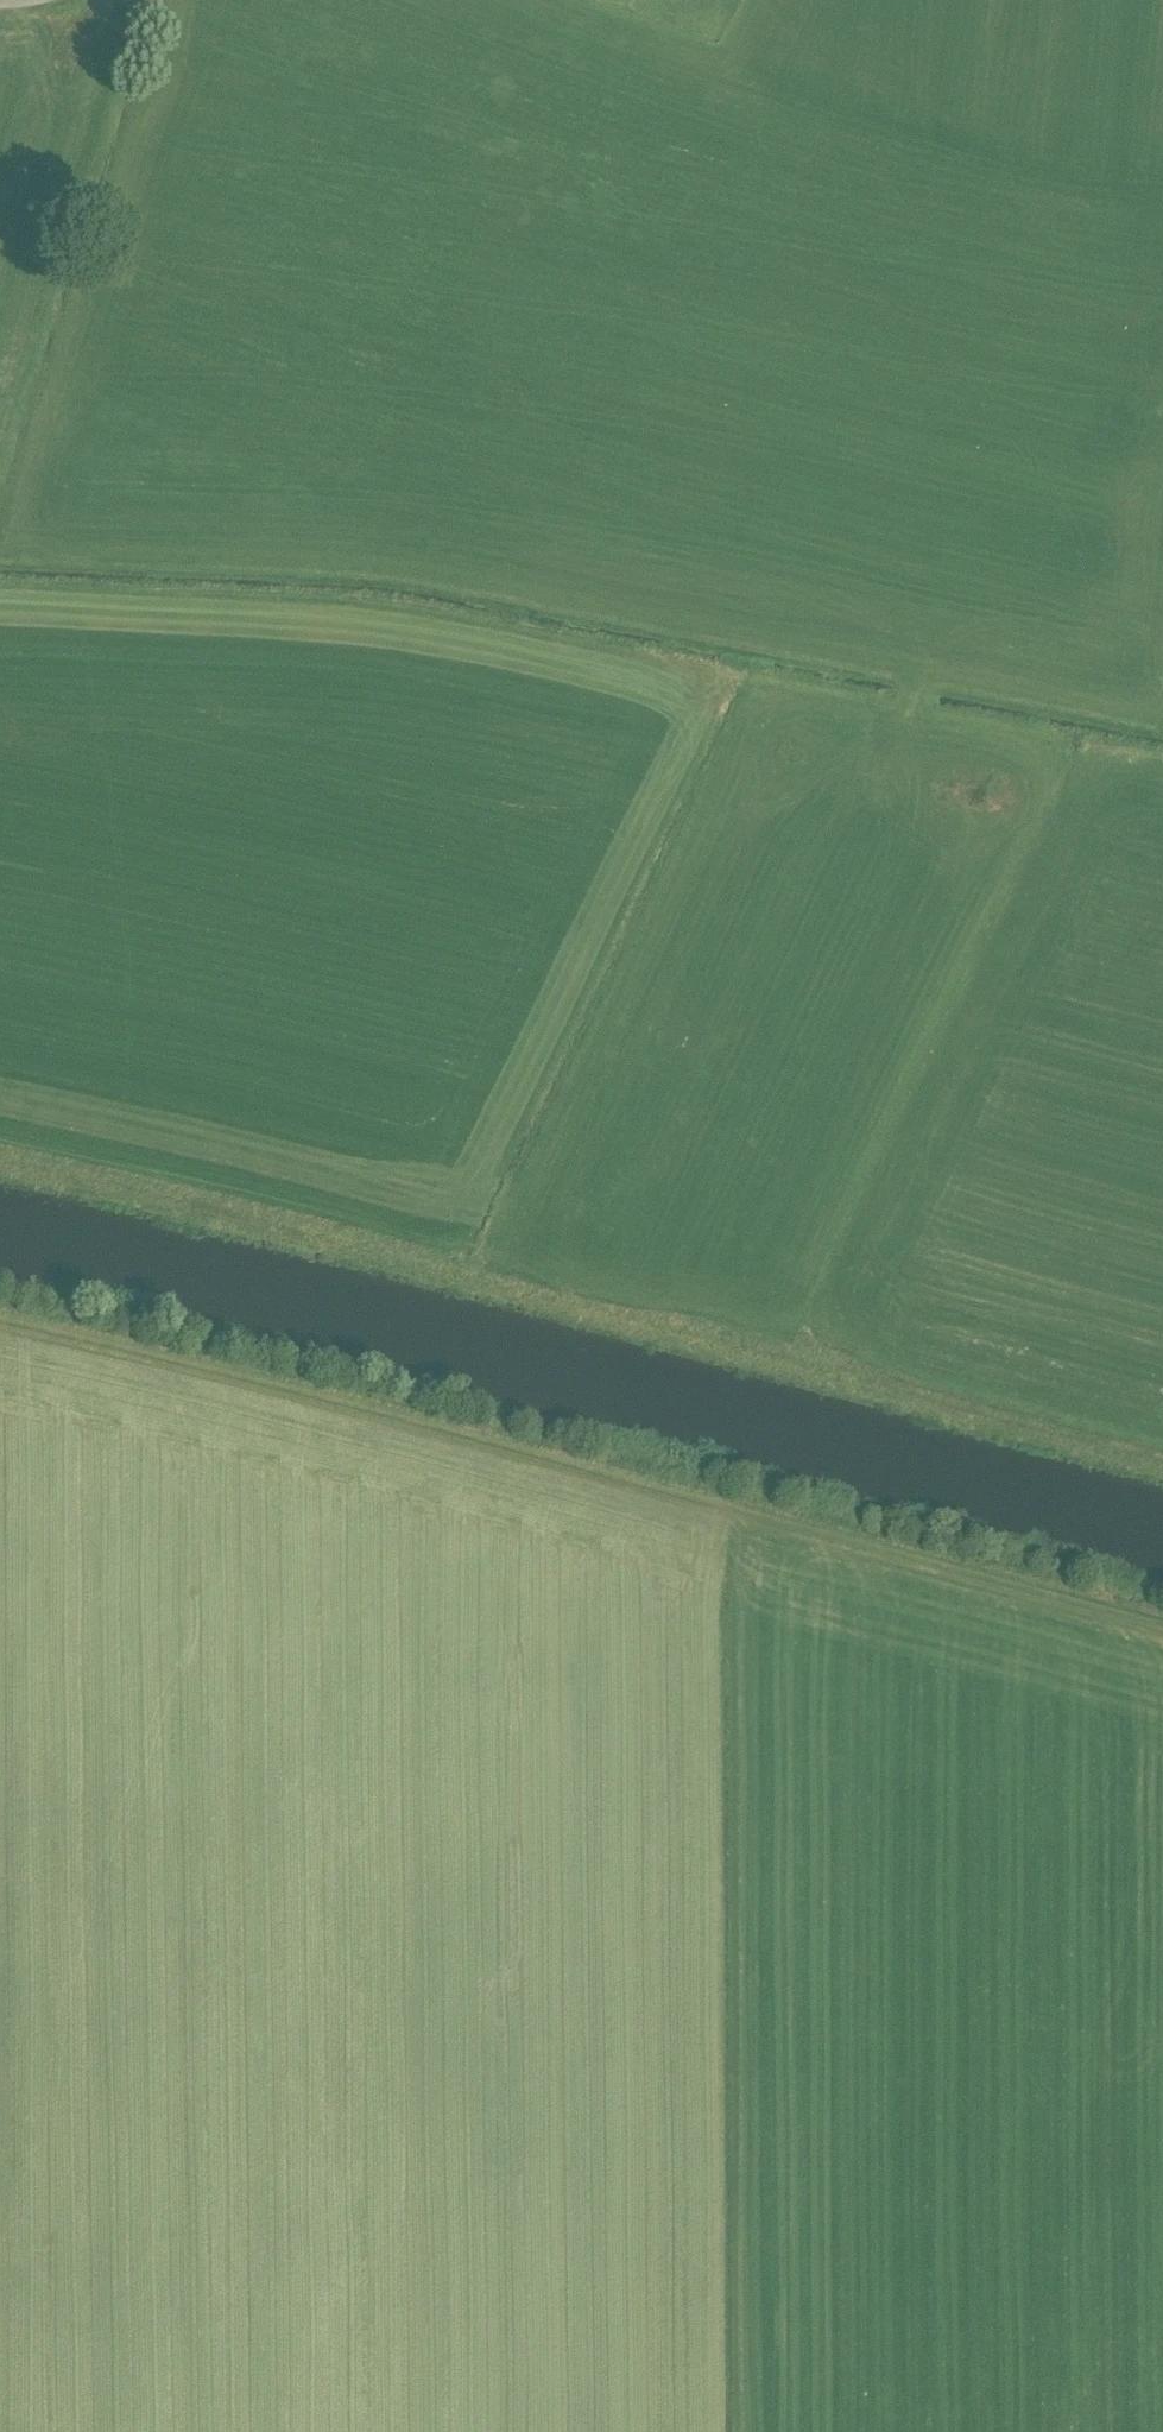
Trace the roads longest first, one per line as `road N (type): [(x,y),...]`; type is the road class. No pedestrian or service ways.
road 1 (track): [(1162,1458),(169,1190),(0,1155)]

